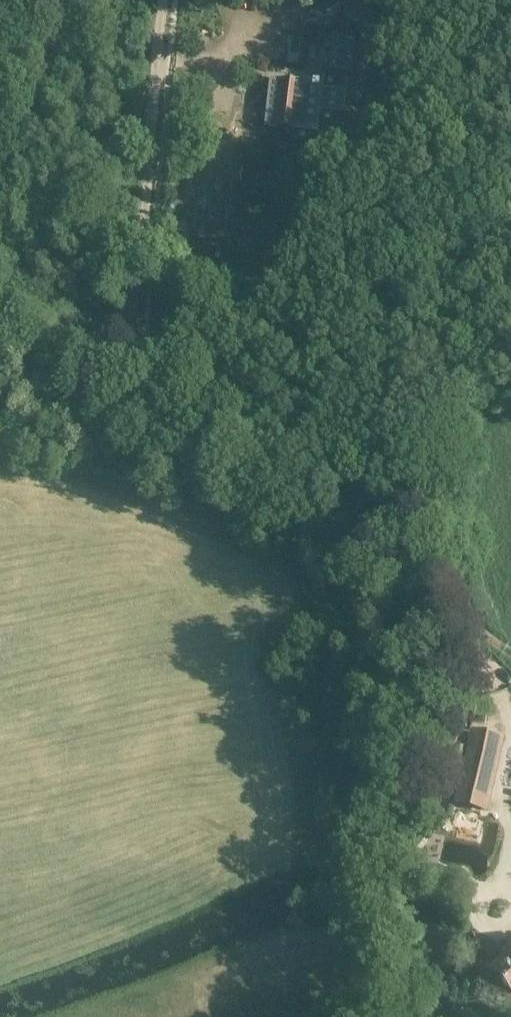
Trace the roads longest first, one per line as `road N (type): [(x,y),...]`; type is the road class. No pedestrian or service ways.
road 1 (track): [(169,0),(136,371),(0,373)]
road 2 (unclassified): [(510,256),(136,371)]
road 3 (track): [(369,529),(341,505),(205,452),(169,424),(154,382),(157,365)]
road 4 (track): [(510,729),(469,633),(420,572),(369,529)]
road 5 (track): [(510,902),(501,891),(510,785)]

